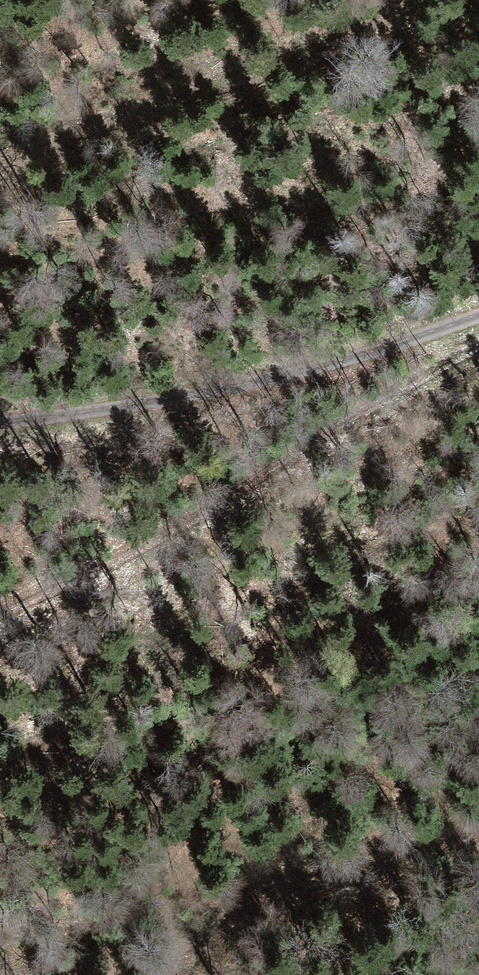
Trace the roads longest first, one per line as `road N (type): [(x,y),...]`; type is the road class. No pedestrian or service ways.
road 1 (track): [(0,614),(202,531),(376,414),(478,328)]
road 2 (unclassified): [(478,311),(279,388),(0,429)]
road 3 (track): [(289,853),(478,791)]
road 4 (track): [(289,853),(212,921),(180,974)]

